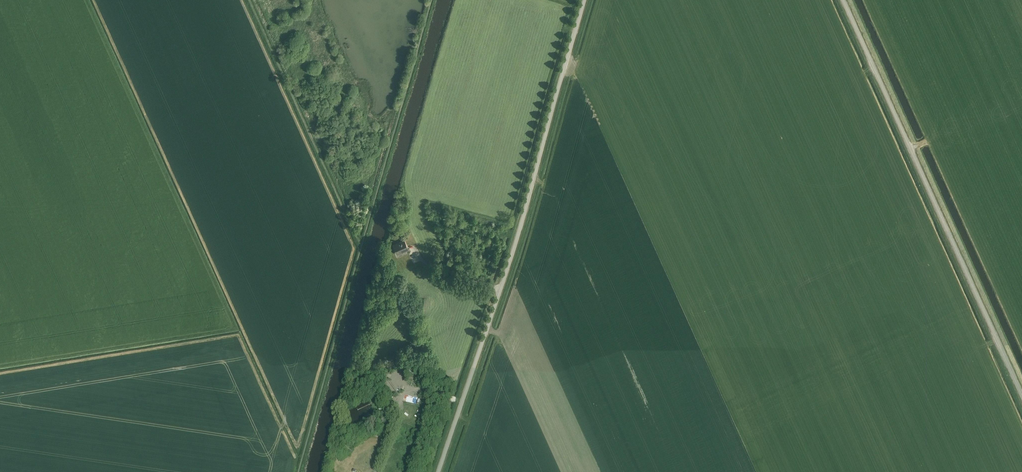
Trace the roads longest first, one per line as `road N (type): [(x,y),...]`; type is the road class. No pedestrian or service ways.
road 1 (unclassified): [(438,471),(514,247),(585,0)]
road 2 (unclassified): [(1021,395),(843,0)]
road 3 (track): [(251,0),(362,245)]

